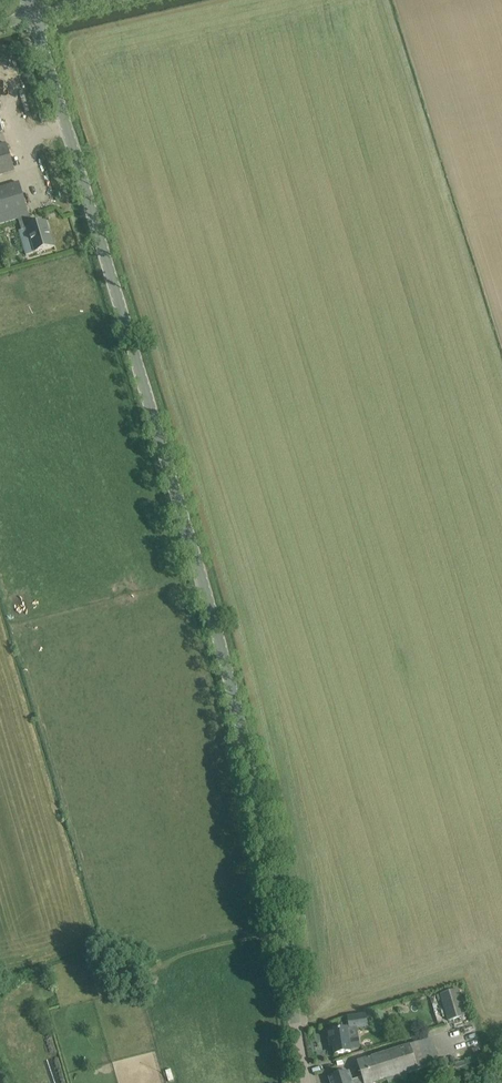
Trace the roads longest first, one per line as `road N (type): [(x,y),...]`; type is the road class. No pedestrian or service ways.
road 1 (tertiary): [(305,1082),(241,726),(34,16)]

